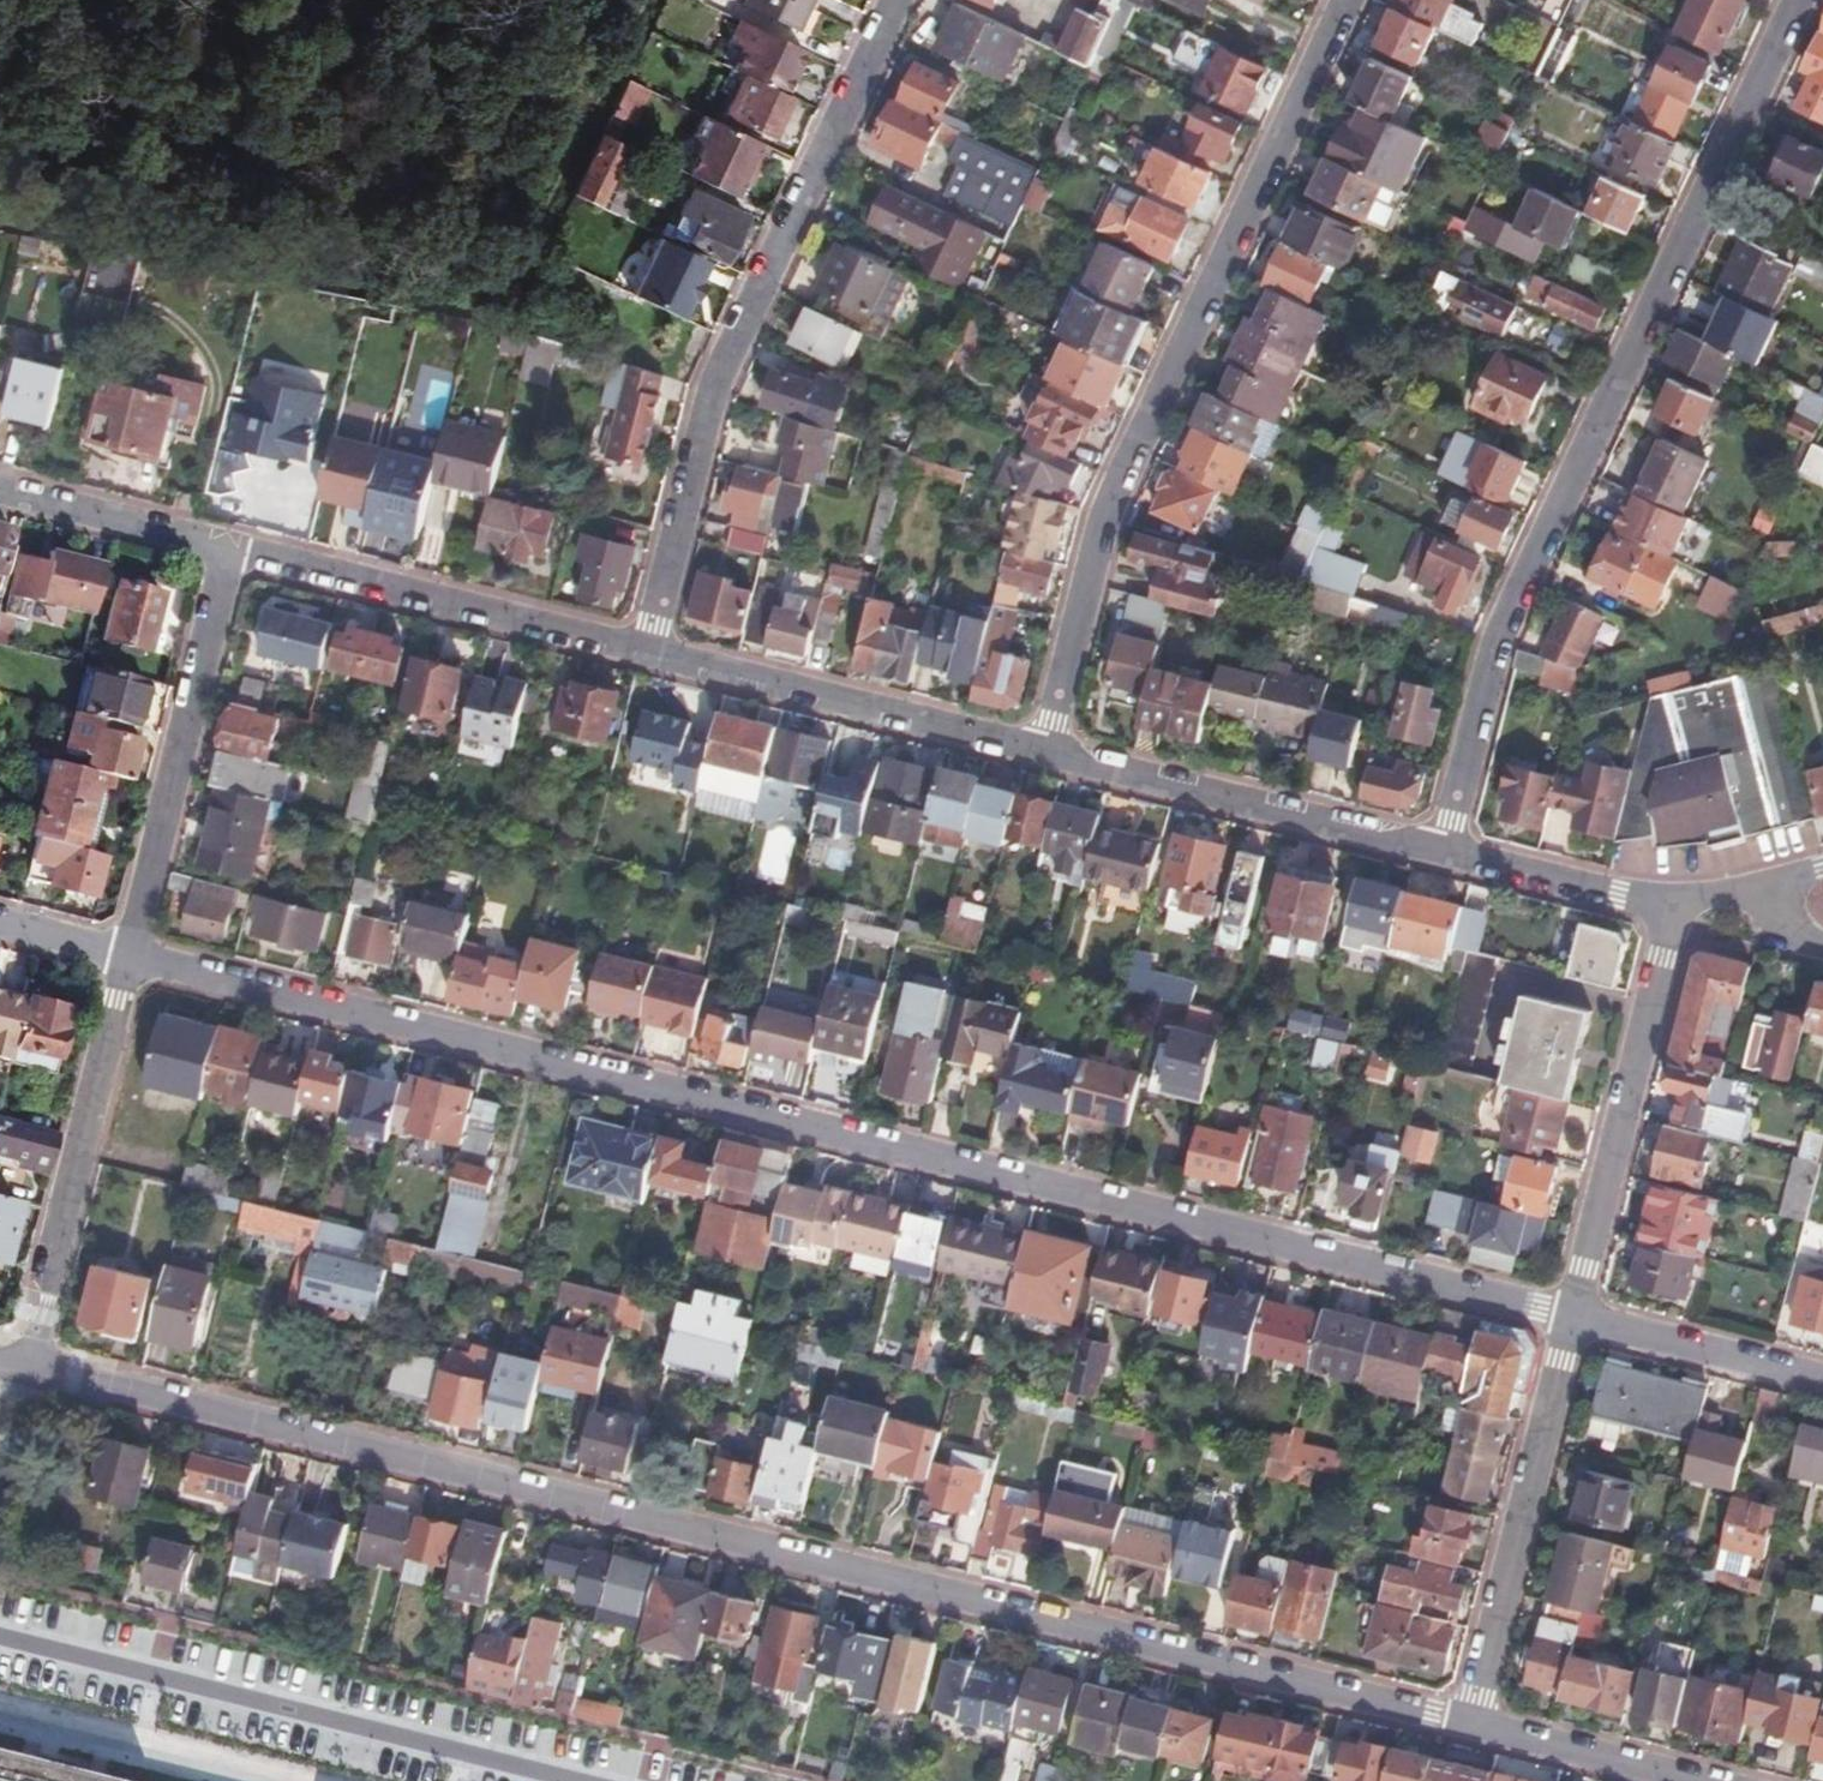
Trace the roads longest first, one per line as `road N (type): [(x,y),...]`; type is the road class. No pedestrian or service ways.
road 1 (residential): [(24,1362),(1467,1721)]
road 2 (residential): [(134,957),(1572,1315)]
road 3 (residential): [(1803,0),(1502,635),(1444,845)]
road 4 (residential): [(1047,749),(1106,513),(1354,0)]
road 5 (residential): [(655,647),(711,385),(894,0)]
road 6 (residential): [(578,1780),(0,1634)]
road 7 (residential): [(655,647),(225,545)]
road 8 (residential): [(1670,903),(1572,1315)]
road 9 (residential): [(225,545),(134,957)]
road 10 (residential): [(134,957),(24,1362)]
road 11 (residential): [(1572,1315),(1467,1721)]
road 12 (residential): [(1444,845),(1403,849),(1076,766),(1047,749)]
road 13 (residential): [(1047,749),(655,647)]
road 14 (residential): [(308,1780),(0,1705)]
road 15 (residential): [(1572,1315),(1822,1380)]
road 16 (residential): [(1467,1721),(1705,1780)]
road 17 (residential): [(1670,903),(1444,845)]
road 18 (residential): [(225,545),(0,488)]
road 19 (residential): [(0,924),(134,957)]

